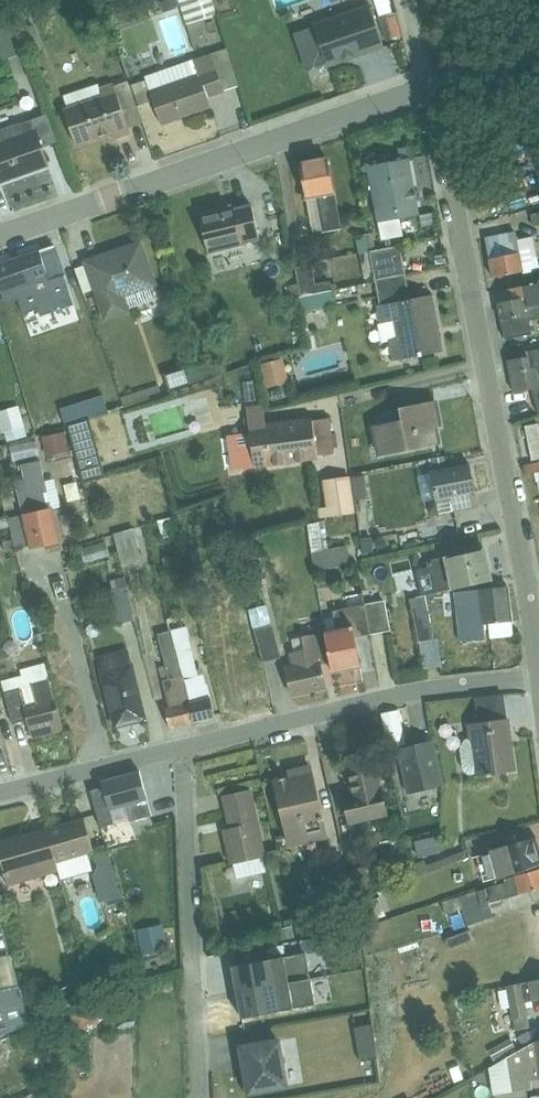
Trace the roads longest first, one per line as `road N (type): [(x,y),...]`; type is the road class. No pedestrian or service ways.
road 1 (residential): [(0,243),(430,93),(538,668)]
road 2 (residential): [(538,683),(408,697),(185,751)]
road 3 (residential): [(185,751),(200,1097)]
road 4 (residential): [(185,751),(0,796)]

